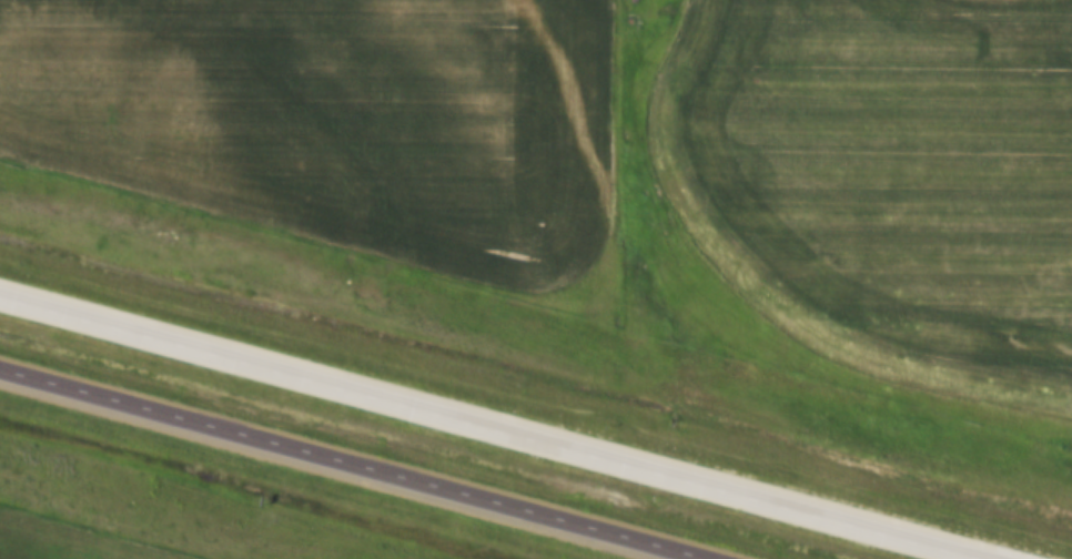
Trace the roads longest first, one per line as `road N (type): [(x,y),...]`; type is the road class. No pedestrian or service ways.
road 1 (motorway): [(959,558),(0,301)]
road 2 (motorway): [(0,374),(686,558)]

